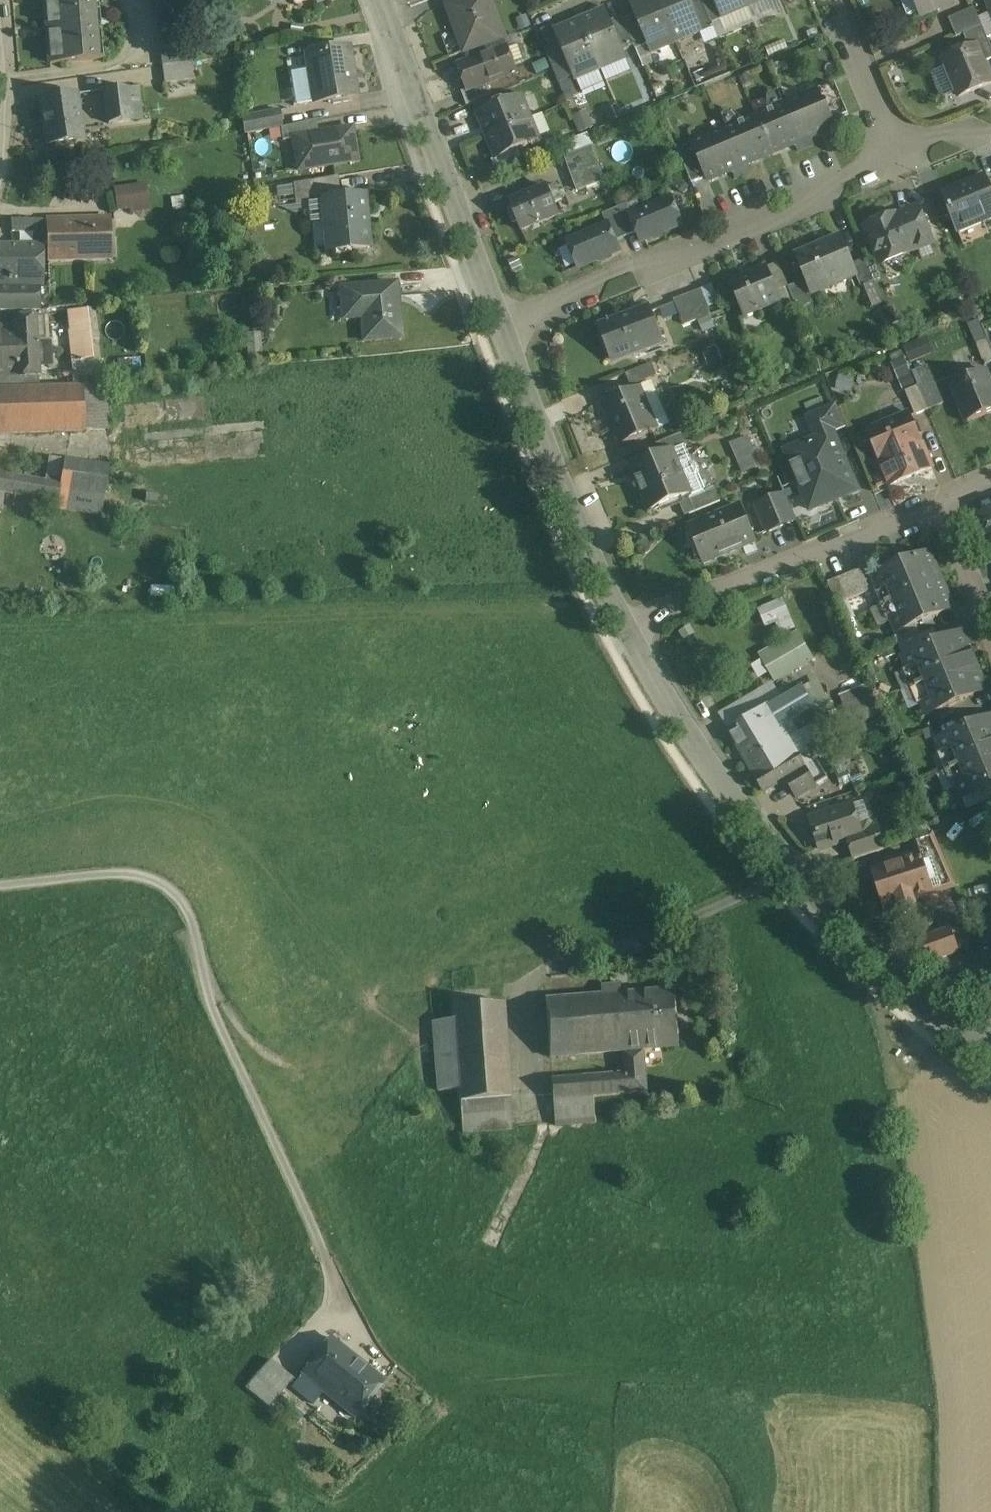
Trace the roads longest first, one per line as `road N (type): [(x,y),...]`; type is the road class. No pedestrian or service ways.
road 1 (unclassified): [(0,889),(122,874),(171,893),(185,911),(207,1004),(326,1263)]
road 2 (unclassified): [(990,1058),(901,987),(739,813),(692,748),(625,626)]
road 3 (track): [(5,969),(113,918),(156,918),(176,930),(240,1032),(261,1054),(295,1067),(339,1059),(368,1027),(440,997)]
road 4 (residential): [(501,328),(897,160)]
road 5 (unclassified): [(501,328),(378,0)]
road 6 (residential): [(937,500),(625,626)]
road 7 (unclassified): [(625,626),(501,328)]
road 8 (residential): [(897,160),(831,0)]
road 9 (residential): [(937,500),(990,628)]

